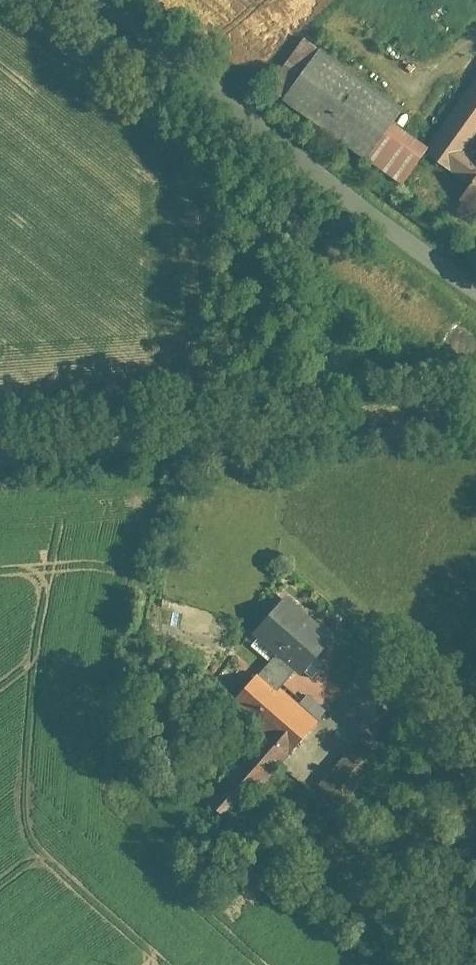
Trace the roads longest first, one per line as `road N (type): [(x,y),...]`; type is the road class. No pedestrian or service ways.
road 1 (unclassified): [(0,458),(475,411)]
road 2 (unclassified): [(106,0),(475,294)]
road 3 (unclassified): [(442,964),(441,934),(475,827)]

